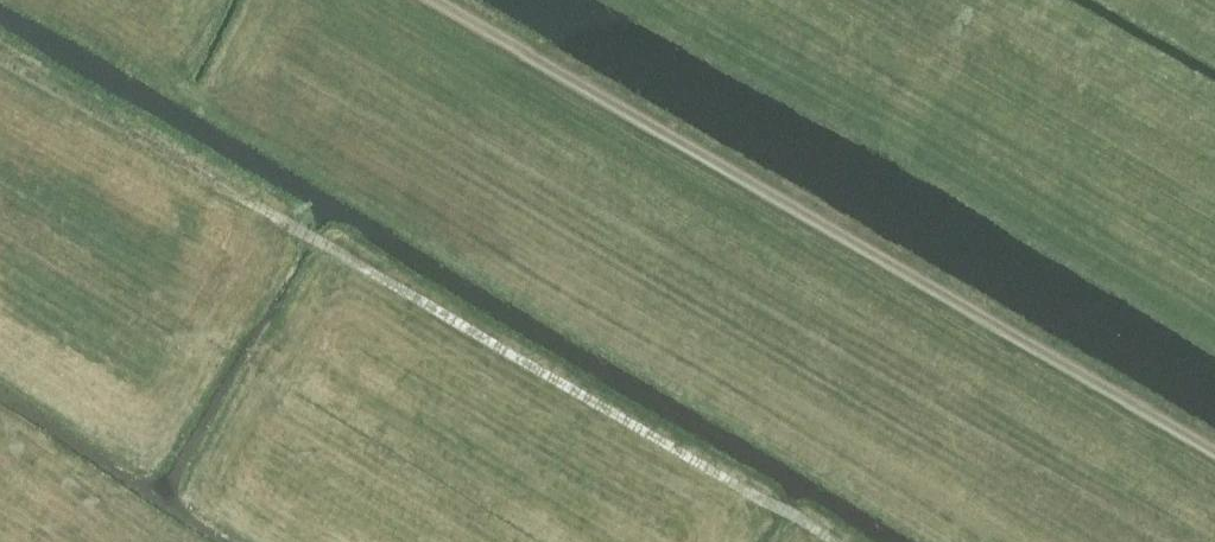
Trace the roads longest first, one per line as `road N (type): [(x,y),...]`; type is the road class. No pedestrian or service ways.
road 1 (track): [(841,541),(0,61)]
road 2 (track): [(1214,453),(432,0)]

